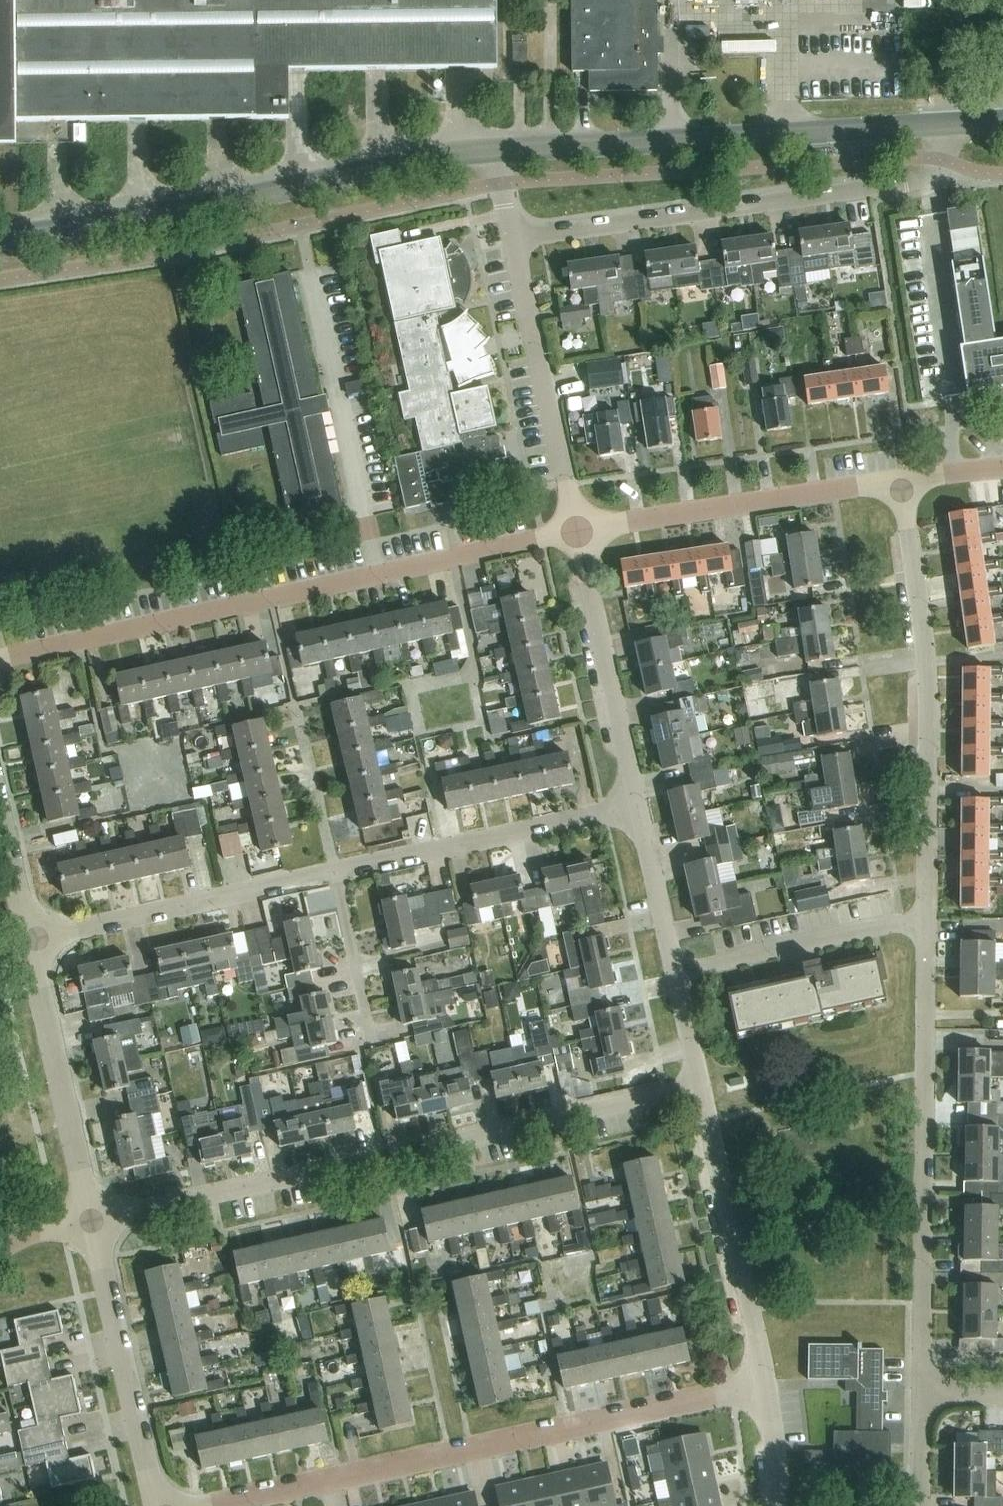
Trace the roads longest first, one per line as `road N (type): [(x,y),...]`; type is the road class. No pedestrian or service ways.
road 1 (residential): [(91,1226),(685,1075)]
road 2 (residential): [(175,1505),(759,1386)]
road 3 (residential): [(0,659),(576,530)]
road 4 (tertiary): [(0,238),(497,152)]
road 5 (residential): [(917,1388),(928,915)]
road 6 (tertiary): [(497,152),(942,126)]
road 7 (residential): [(928,915),(931,661),(904,482)]
road 8 (residential): [(514,238),(928,176)]
road 9 (residential): [(576,530),(904,482)]
road 10 (residential): [(759,1386),(685,1075)]
road 11 (residential): [(28,942),(334,870)]
road 12 (residential): [(334,870),(633,800)]
road 13 (residential): [(576,530),(514,238)]
road 14 (residential): [(91,1226),(28,942)]
road 15 (residential): [(155,1505),(91,1226)]
road 16 (residential): [(633,800),(576,530)]
road 17 (residential): [(673,982),(928,915)]
road 18 (residential): [(673,982),(633,800)]
road 19 (residential): [(334,870),(375,1042)]
road 20 (residential): [(28,942),(0,816)]
road 21 (residential): [(776,1505),(759,1386)]

